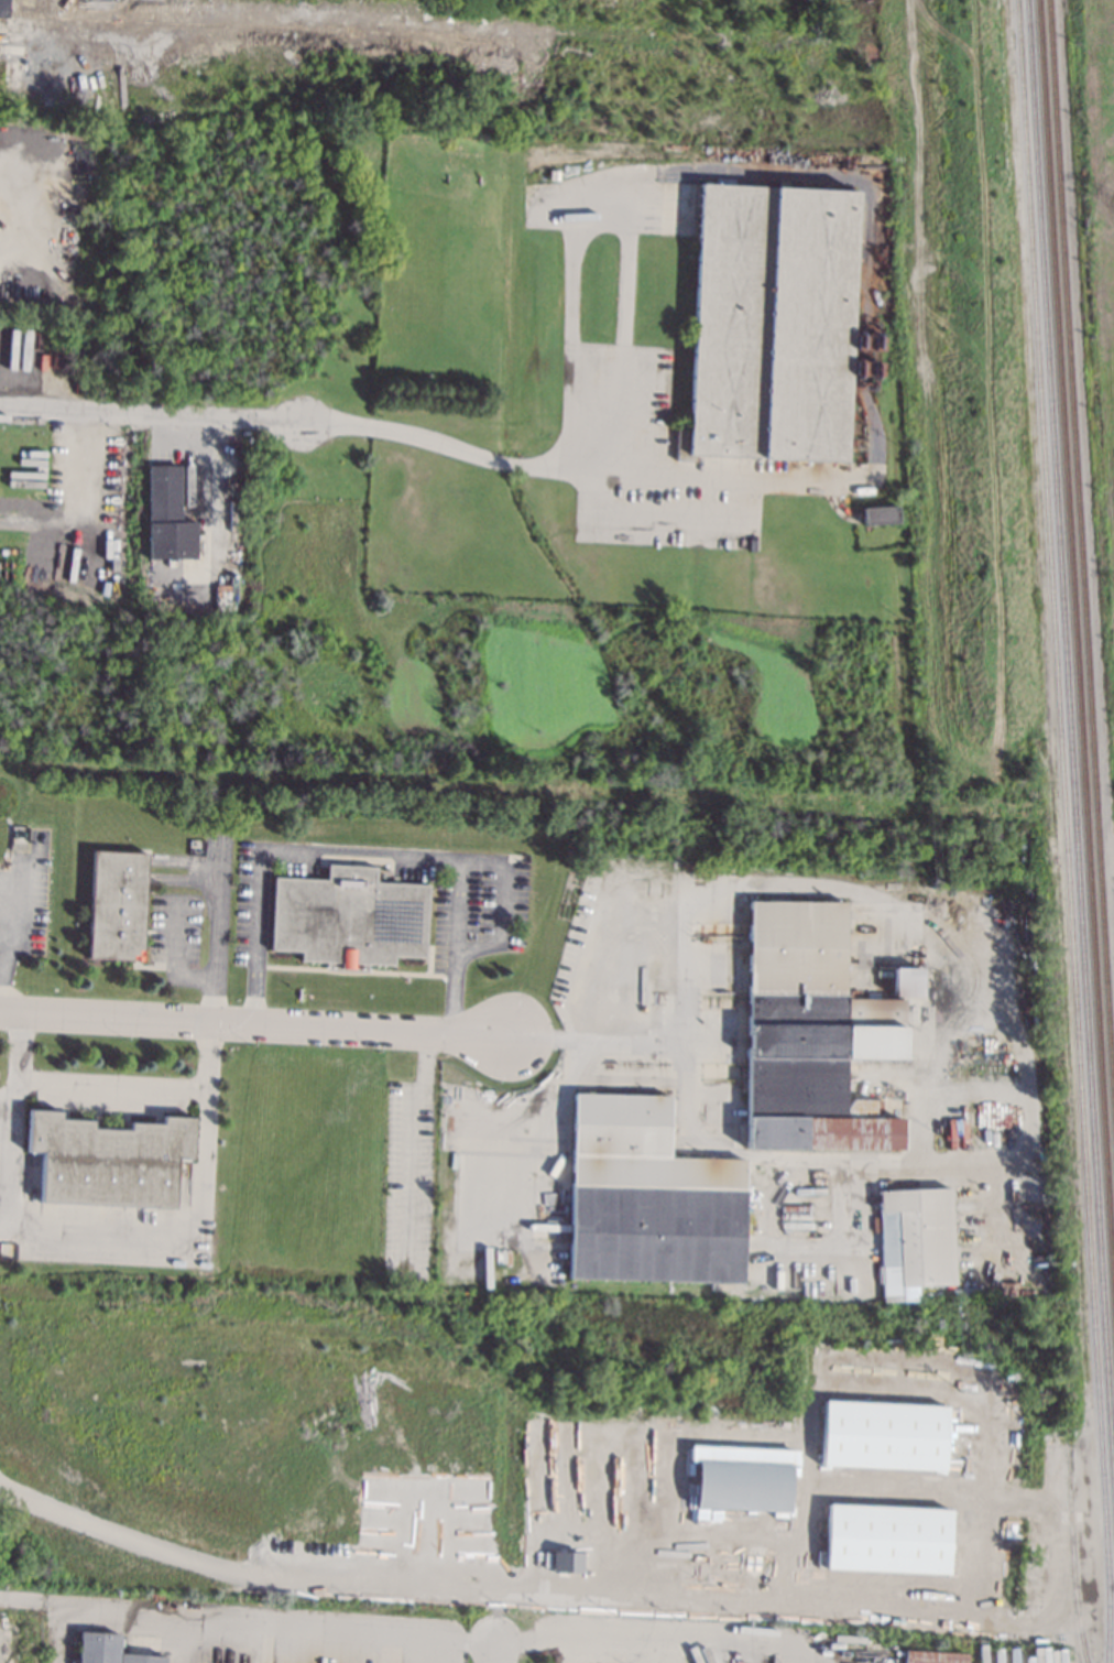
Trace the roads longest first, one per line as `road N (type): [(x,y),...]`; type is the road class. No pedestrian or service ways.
road 1 (residential): [(0,1011),(524,1034)]
road 2 (residential): [(308,425),(0,409)]

